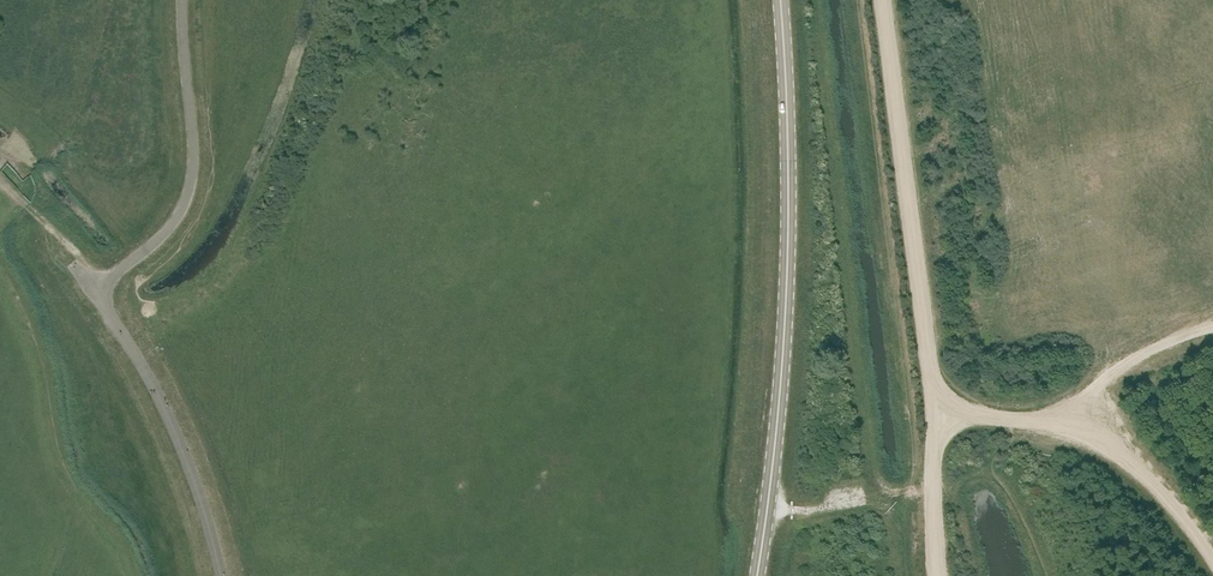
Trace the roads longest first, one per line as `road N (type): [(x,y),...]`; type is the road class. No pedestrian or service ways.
road 1 (unclassified): [(220,575),(166,413),(92,289),(162,237),(188,193),(182,0)]
road 2 (primary): [(757,575),(774,460),(785,281),(787,51),(780,0)]
road 3 (track): [(940,421),(888,0)]
road 4 (track): [(1212,556),(1176,501),(1080,405)]
road 5 (track): [(1080,405),(1113,370),(1212,327)]
road 6 (track): [(936,575),(940,421)]
road 7 (track): [(0,182),(92,289)]

